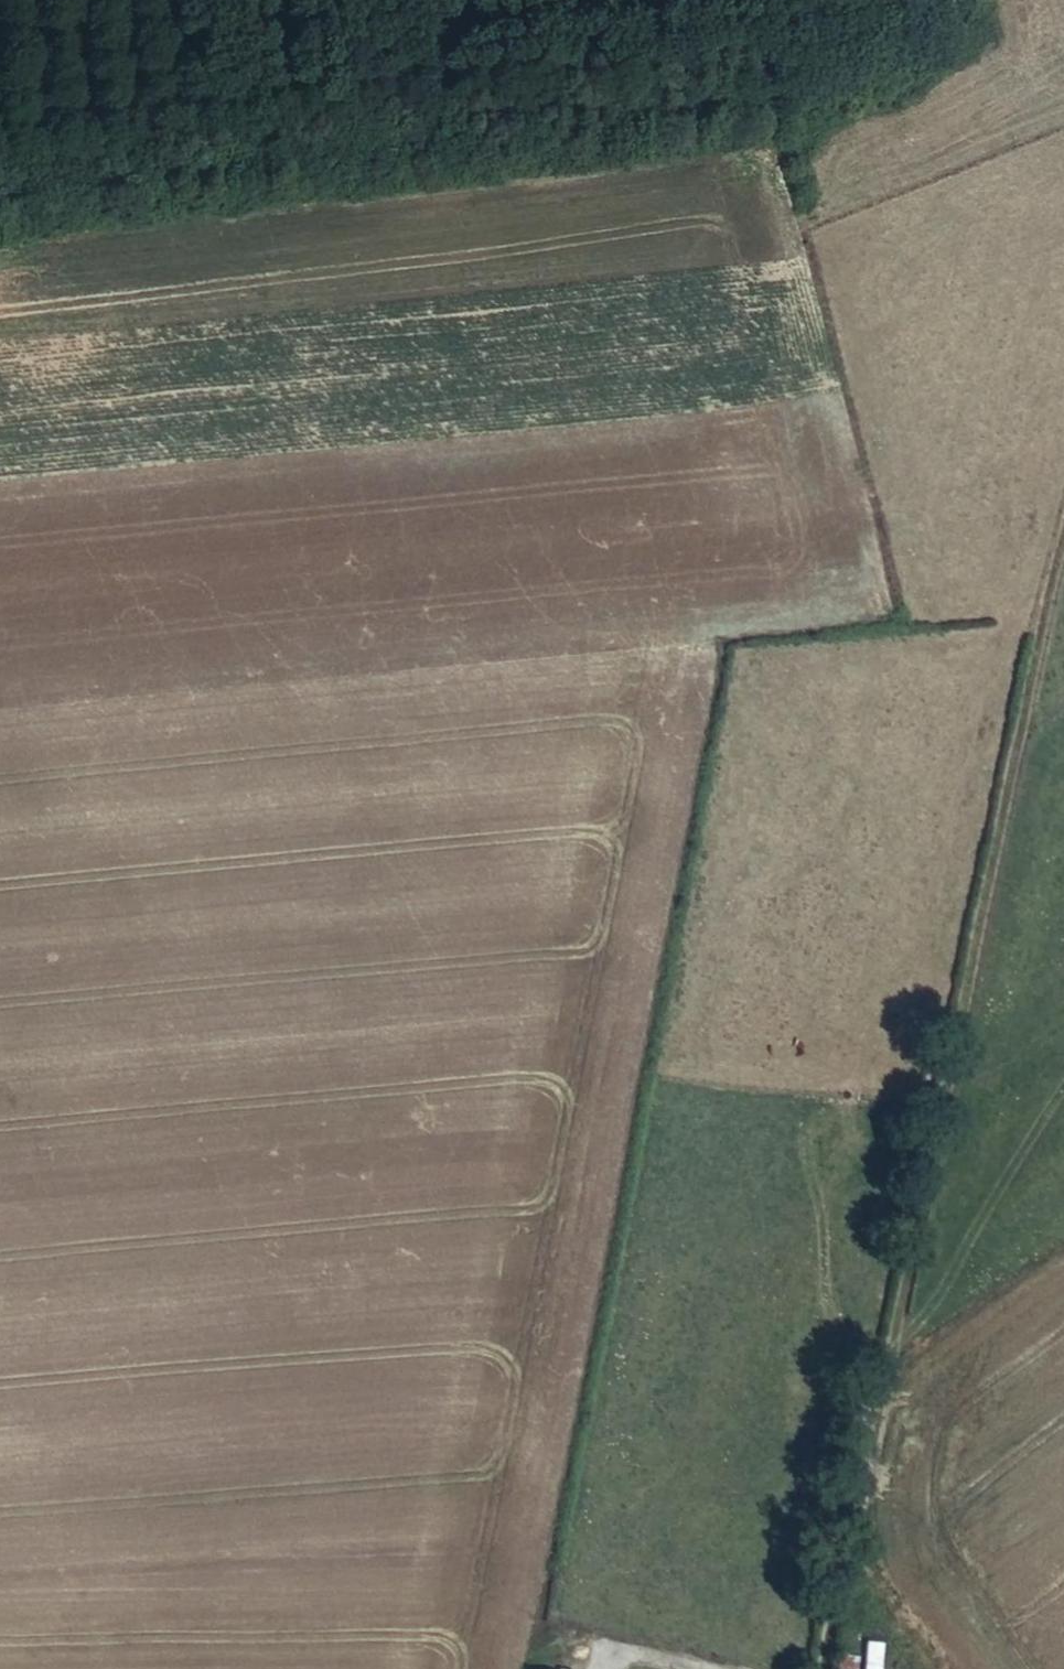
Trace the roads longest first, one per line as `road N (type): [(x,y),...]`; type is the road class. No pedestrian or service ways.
road 1 (track): [(1063,539),(823,1668)]

